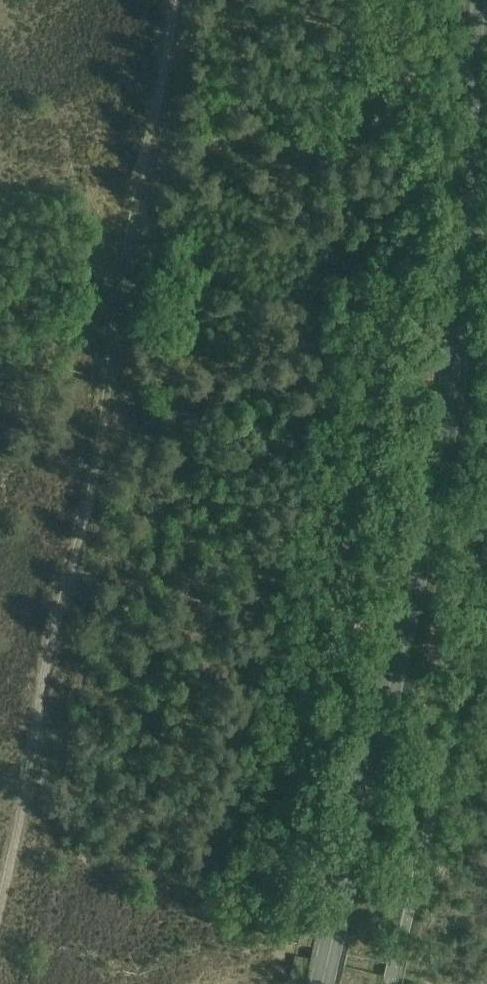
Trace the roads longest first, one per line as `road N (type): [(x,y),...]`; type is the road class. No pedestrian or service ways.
road 1 (secondary): [(323,983),(455,371),(485,0)]
road 2 (track): [(0,914),(52,638),(100,456),(172,0)]

